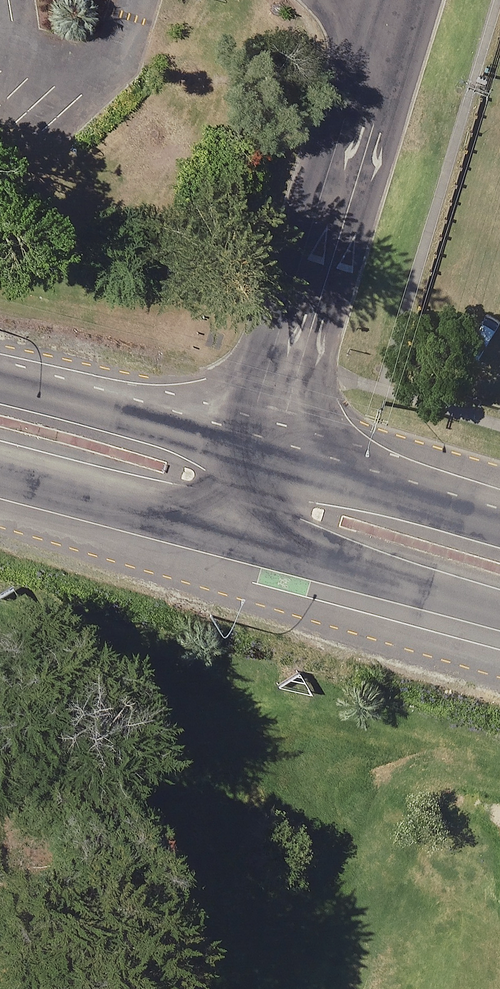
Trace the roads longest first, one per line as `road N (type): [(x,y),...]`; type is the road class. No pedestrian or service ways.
road 1 (unclassified): [(393,0),(342,122),(241,452)]
road 2 (secondary): [(499,611),(222,527)]
road 3 (secondary): [(241,452),(499,530)]
road 4 (secondary): [(0,379),(241,452)]
road 5 (secondary): [(222,527),(0,468)]

